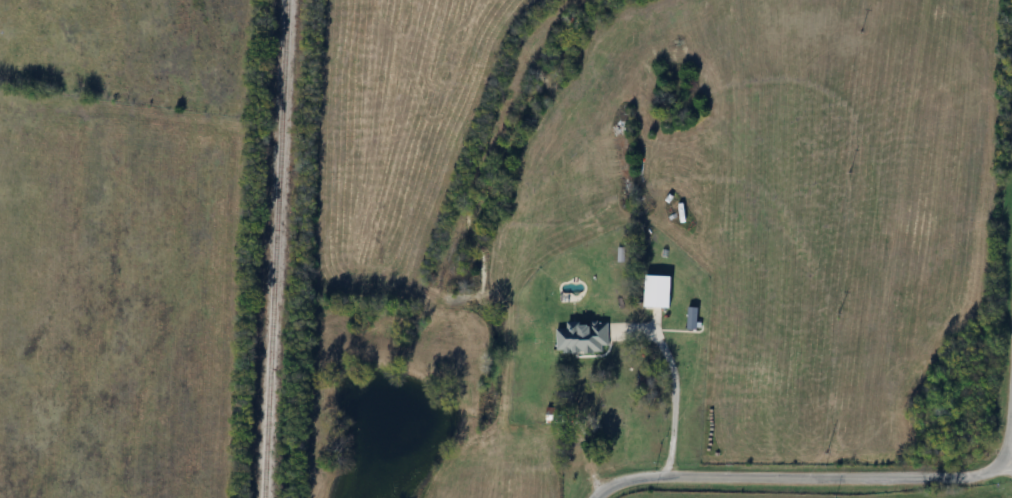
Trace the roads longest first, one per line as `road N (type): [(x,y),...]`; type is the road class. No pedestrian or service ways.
road 1 (residential): [(598,497),(644,477),(984,473),(1003,453),(1011,352)]

